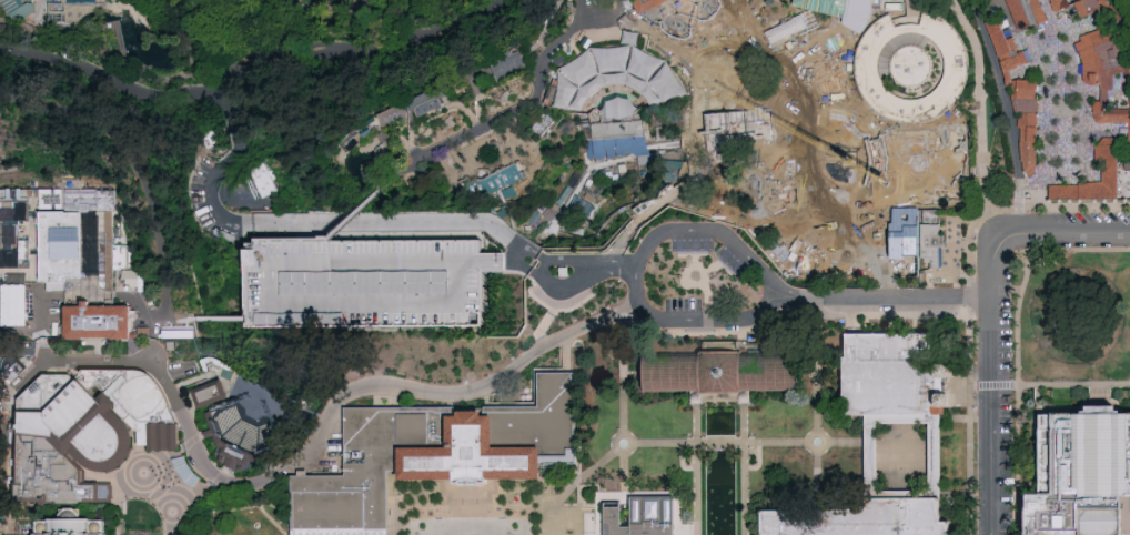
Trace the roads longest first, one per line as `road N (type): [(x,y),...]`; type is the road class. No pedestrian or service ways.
road 1 (residential): [(667,325),(612,316),(472,383),(344,397),(301,461),(253,488),(224,484),(206,470),(154,369),(51,363)]
road 2 (residential): [(994,534),(996,245),(1019,234),(1129,233)]
road 3 (residential): [(991,302),(788,303)]
road 4 (residential): [(667,325),(788,303)]

